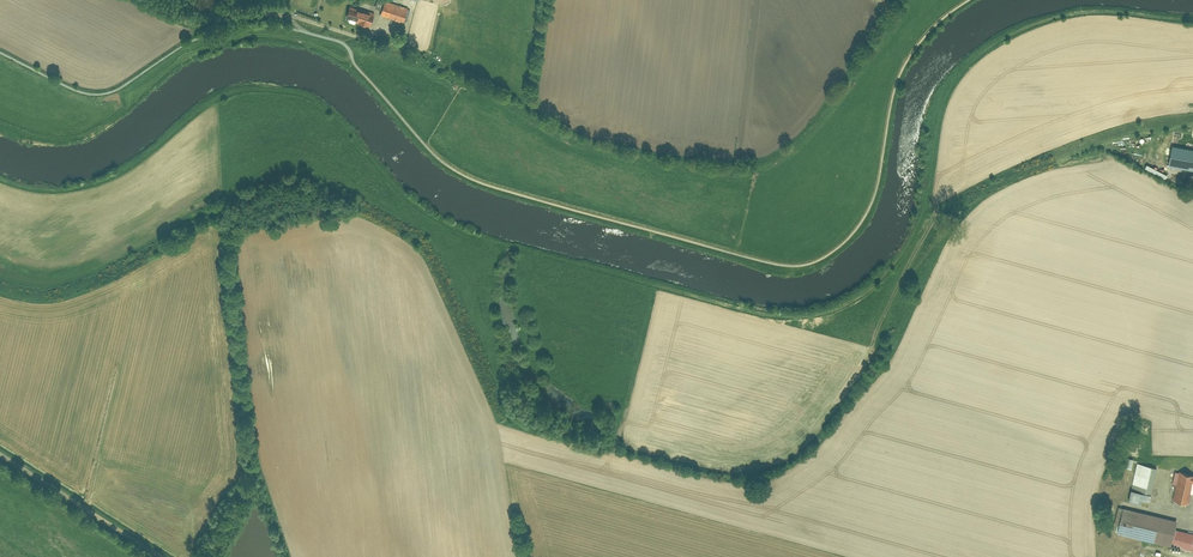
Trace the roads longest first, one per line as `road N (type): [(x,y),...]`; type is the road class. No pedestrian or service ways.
road 1 (residential): [(140,0),(183,22),(290,15),(375,39)]
road 2 (unclassified): [(157,556),(0,453)]

